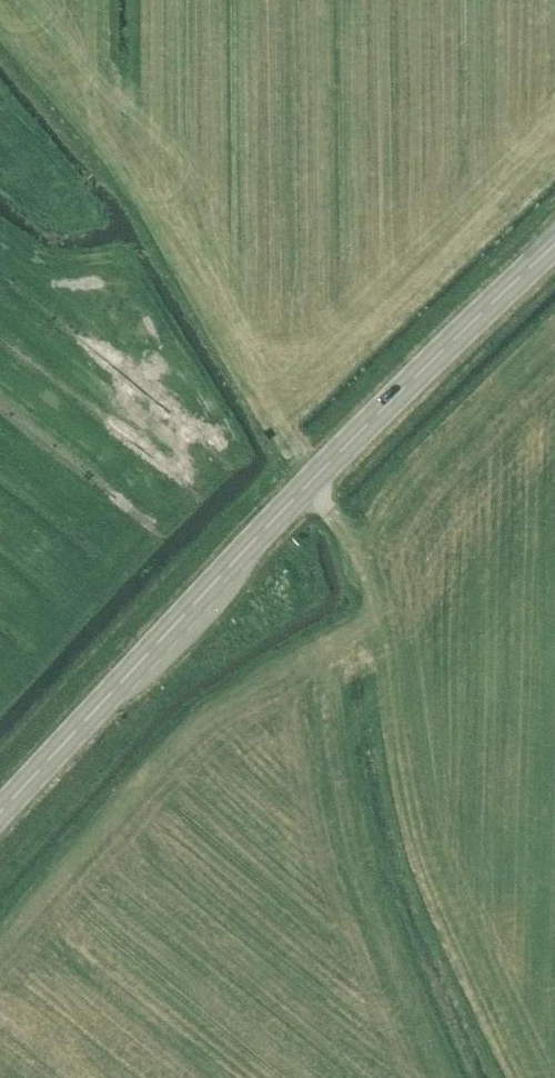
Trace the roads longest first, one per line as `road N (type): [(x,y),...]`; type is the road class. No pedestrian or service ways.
road 1 (track): [(0,13),(143,201),(342,531),(393,769),(436,901),(520,1077)]
road 2 (primary): [(0,808),(296,495),(554,243)]

